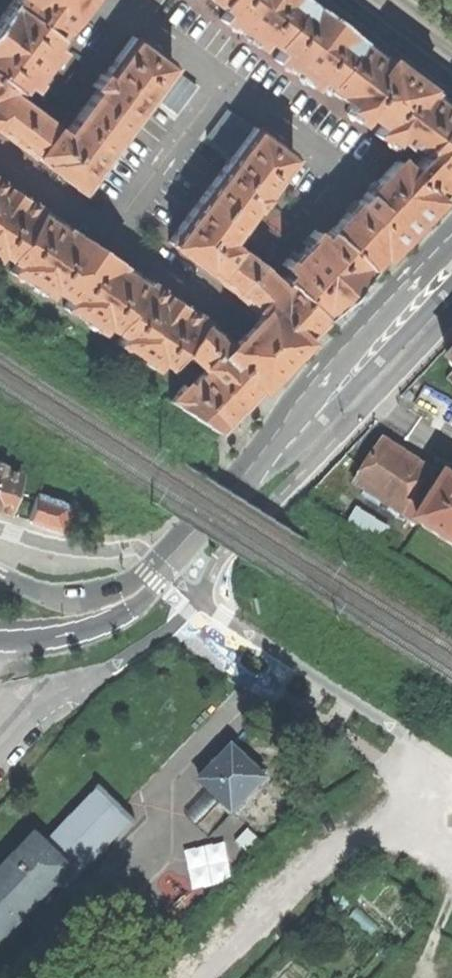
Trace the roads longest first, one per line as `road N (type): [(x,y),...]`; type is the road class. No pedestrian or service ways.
road 1 (secondary): [(200,527),(338,366),(451,251)]
road 2 (track): [(451,853),(401,840),(362,846),(308,874),(207,977)]
road 3 (trunk): [(0,641),(99,623),(149,594),(200,527)]
road 4 (secondary): [(0,575),(64,595),(102,591),(178,549),(200,527)]
road 5 (track): [(390,735),(395,806),(346,854)]

